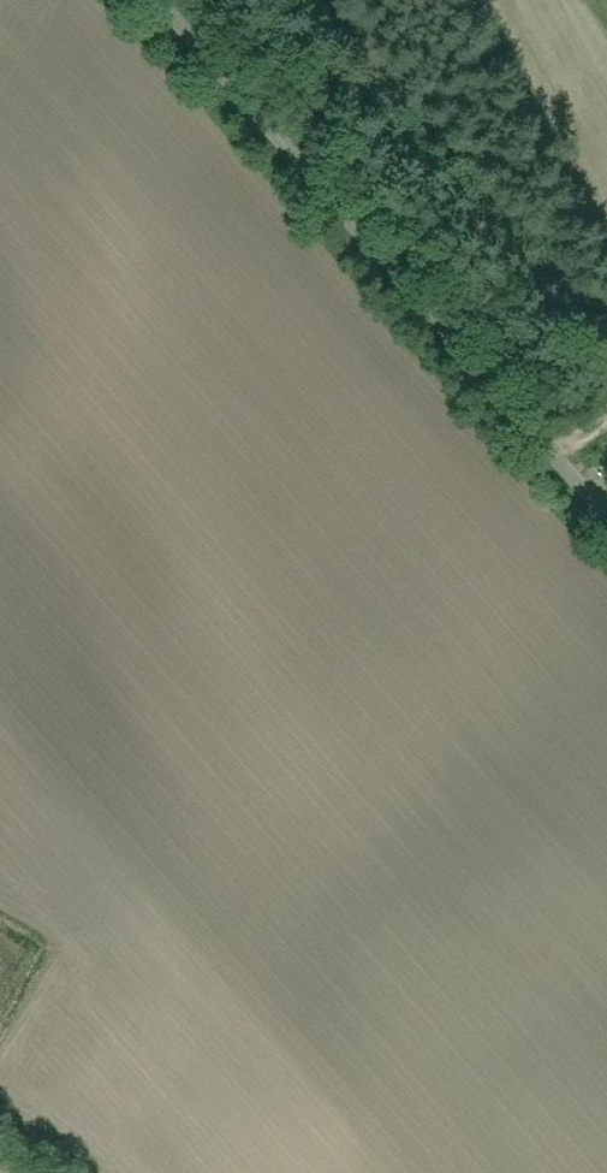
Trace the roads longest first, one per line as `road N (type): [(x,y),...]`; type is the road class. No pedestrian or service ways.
road 1 (unclassified): [(151,0),(606,522)]

